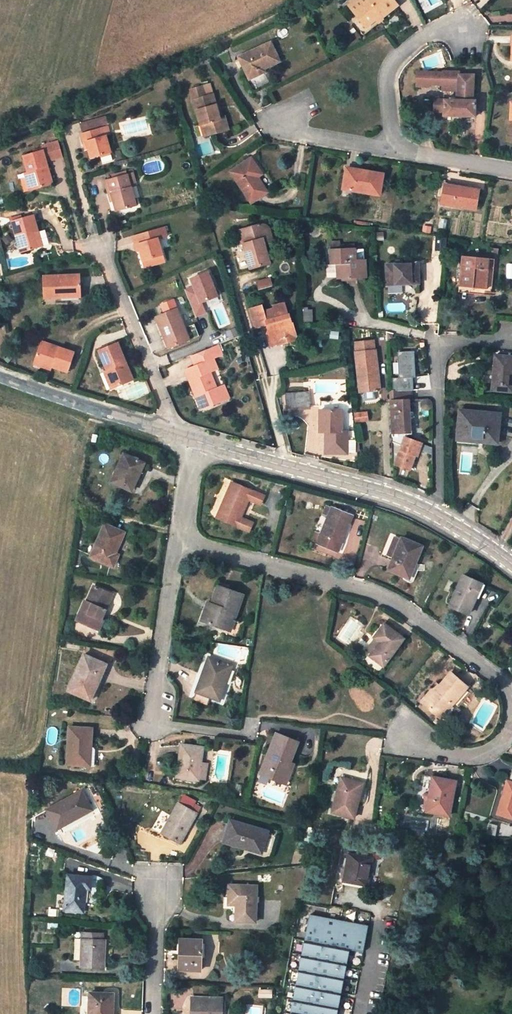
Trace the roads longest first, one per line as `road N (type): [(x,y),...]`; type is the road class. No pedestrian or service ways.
road 1 (residential): [(511,699),(493,674),(390,601),(177,545)]
road 2 (residential): [(193,443),(402,503),(435,521)]
road 3 (residential): [(511,339),(437,348),(435,521)]
road 4 (residential): [(101,248),(167,413),(163,434)]
road 5 (residential): [(177,545),(150,721)]
road 6 (residential): [(462,32),(435,31),(397,55),(387,75),(393,154)]
road 7 (residential): [(0,377),(163,434)]
road 8 (residential): [(405,747),(480,757),(504,738),(511,705)]
road 9 (residential): [(393,154),(511,175)]
road 10 (residential): [(284,118),(301,138),(393,154)]

